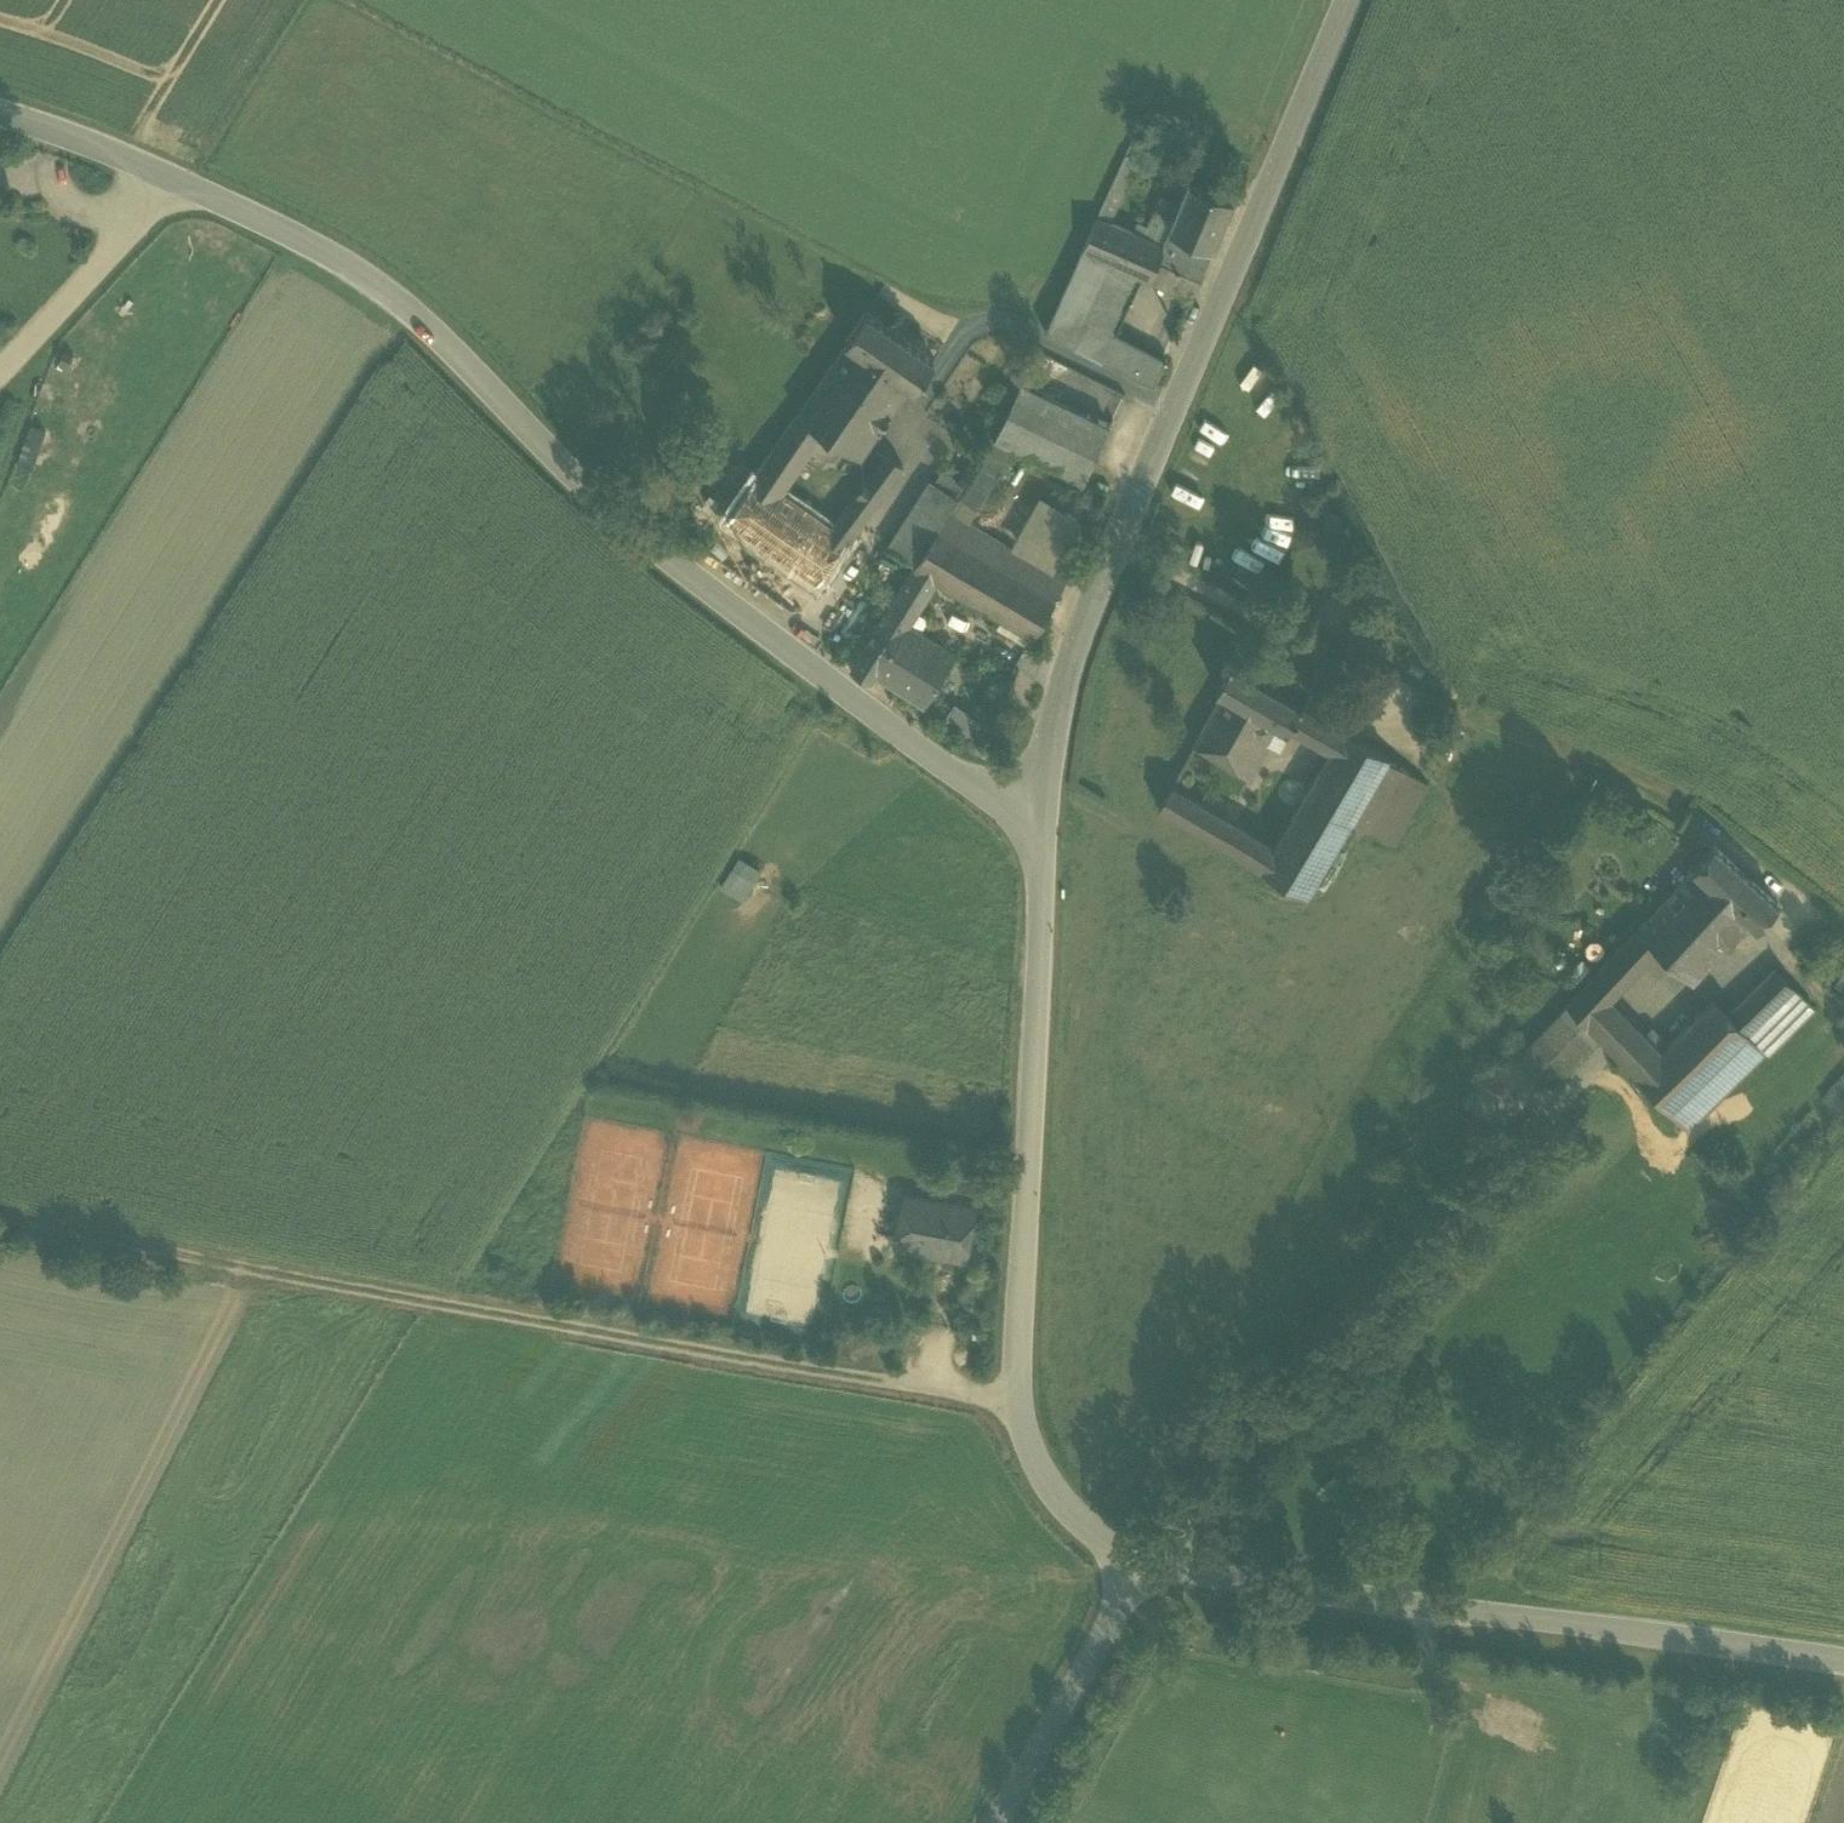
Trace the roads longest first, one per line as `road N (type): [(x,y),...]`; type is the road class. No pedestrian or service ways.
road 1 (unclassified): [(1044,836),(789,652),(616,511),(430,325),(352,262),(0,112)]
road 2 (unclassified): [(1345,0),(1075,645),(1052,738),(1044,836)]
road 3 (unclassified): [(1145,1558),(1108,1542),(1055,1497),(1037,1469),(1019,1404),(1044,836)]
road 4 (unclassified): [(1843,1660),(1426,1606),(1145,1558)]
road 5 (track): [(0,1228),(430,1302)]
road 6 (unclassified): [(994,1822),(1145,1558)]
road 7 (track): [(1426,1606),(1425,1638),(1441,1672),(1496,1696)]

